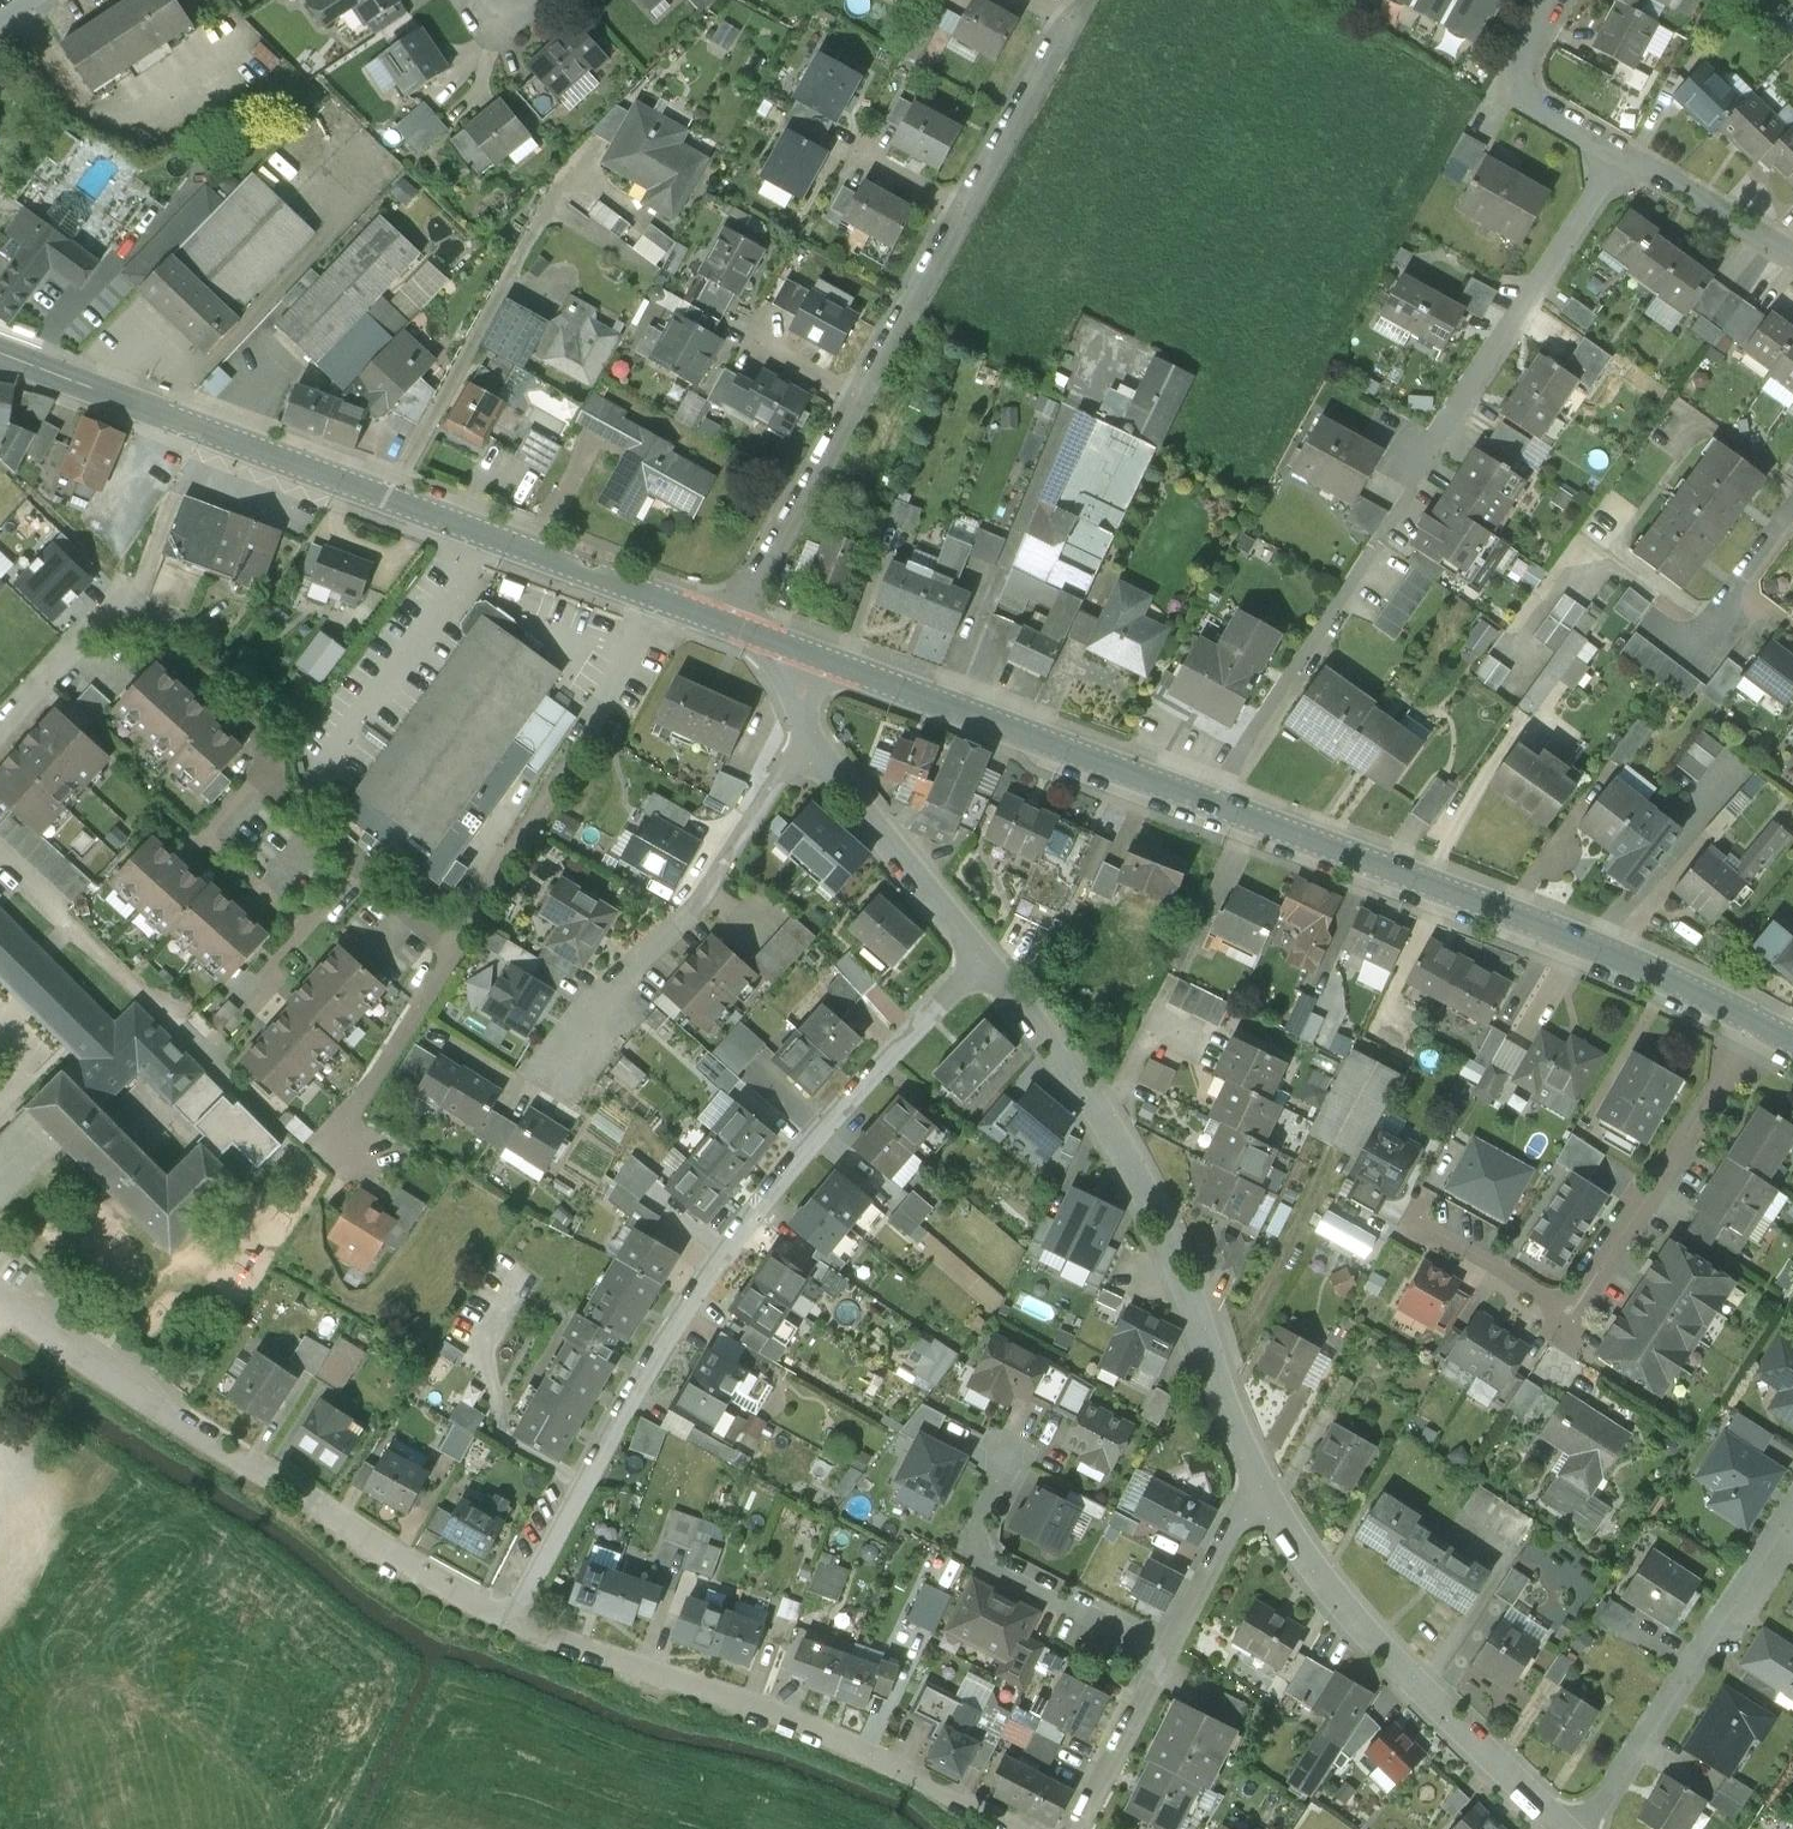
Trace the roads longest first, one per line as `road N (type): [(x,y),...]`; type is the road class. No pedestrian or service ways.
road 1 (residential): [(984,961),(825,1128),(688,1300),(505,1630)]
road 2 (residential): [(730,626),(0,354)]
road 3 (residential): [(1621,155),(1208,803)]
road 4 (residential): [(1064,18),(730,626)]
road 5 (residential): [(1760,1026),(1587,946),(1208,803)]
road 6 (residential): [(505,1630),(0,1318)]
road 7 (residential): [(1259,1479),(1146,1195),(1077,1081),(984,961)]
road 8 (residential): [(1009,1828),(850,1750),(505,1630)]
road 9 (residential): [(1430,1225),(1568,1311),(1760,1026)]
road 10 (residential): [(1565,1828),(1349,1610),(1259,1479)]
road 11 (residential): [(1208,803),(807,655)]
road 12 (residential): [(807,733),(692,912),(624,981),(557,1075)]
road 13 (residential): [(1792,1513),(1583,1828)]
road 14 (residential): [(118,601),(252,727),(281,793),(361,869)]
road 15 (residential): [(1167,1646),(972,1550),(1020,1453)]
road 16 (residential): [(984,961),(807,733)]
road 17 (residential): [(453,951),(574,753)]
road 18 (residential): [(328,1142),(453,951)]
road 19 (residential): [(1621,155),(1550,118),(1526,94),(1529,44),(1553,0)]
road 20 (residential): [(1167,1646),(1078,1828)]
road 21 (residential): [(1792,256),(1621,155)]
road 22 (residential): [(361,869),(268,970),(279,983),(253,1010)]
road 23 (residential): [(1259,1479),(1167,1646)]
road 24 (residential): [(118,601),(0,725)]
road 25 (residential): [(177,495),(139,589),(118,601)]
road 26 (residential): [(361,869),(453,951)]

